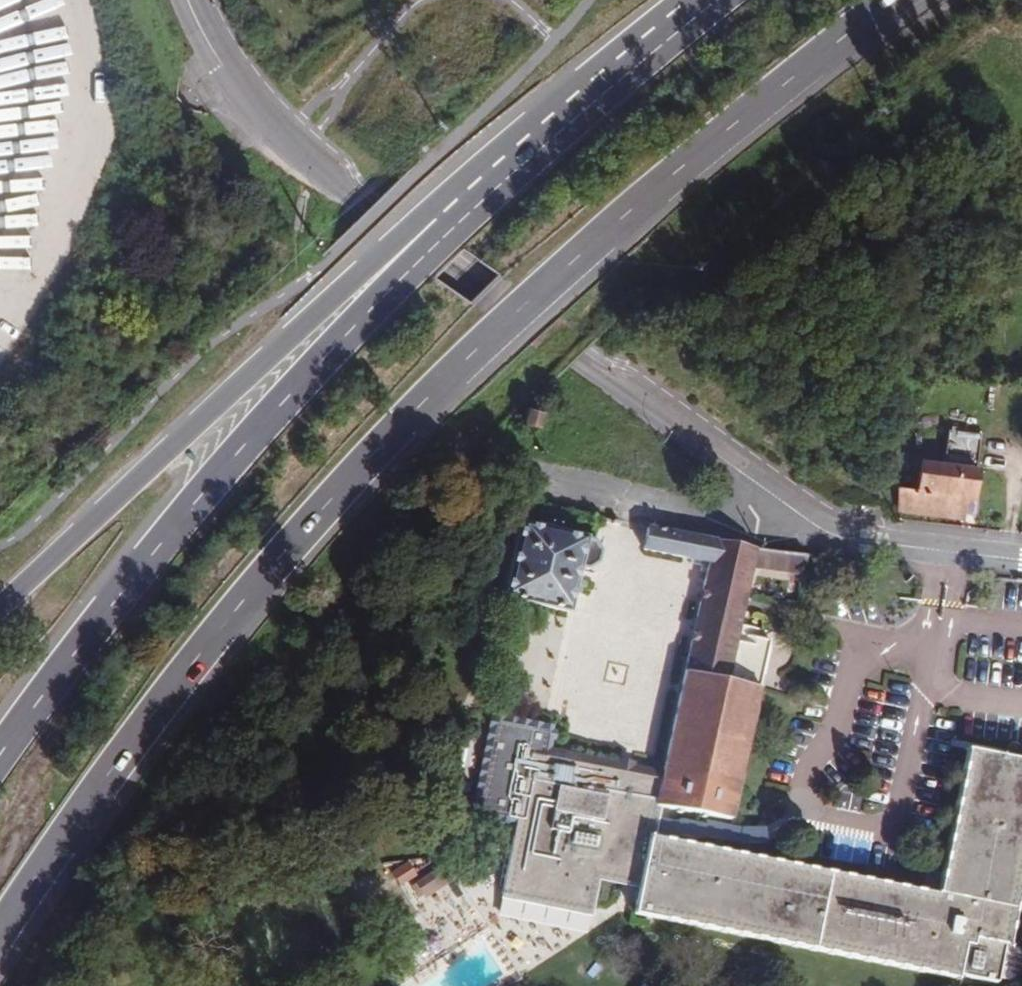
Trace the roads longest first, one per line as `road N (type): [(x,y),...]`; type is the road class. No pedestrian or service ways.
road 1 (trunk): [(0,930),(163,702),(336,495),(552,279),(896,0)]
road 2 (trunk): [(448,233),(294,382),(145,552),(0,749)]
road 3 (trunk): [(448,233),(378,259),(0,601)]
road 4 (unclassified): [(186,0),(242,99),(312,168),(575,357)]
road 5 (residential): [(575,357),(825,532),(1021,561)]
road 6 (trunk): [(723,0),(448,233)]

